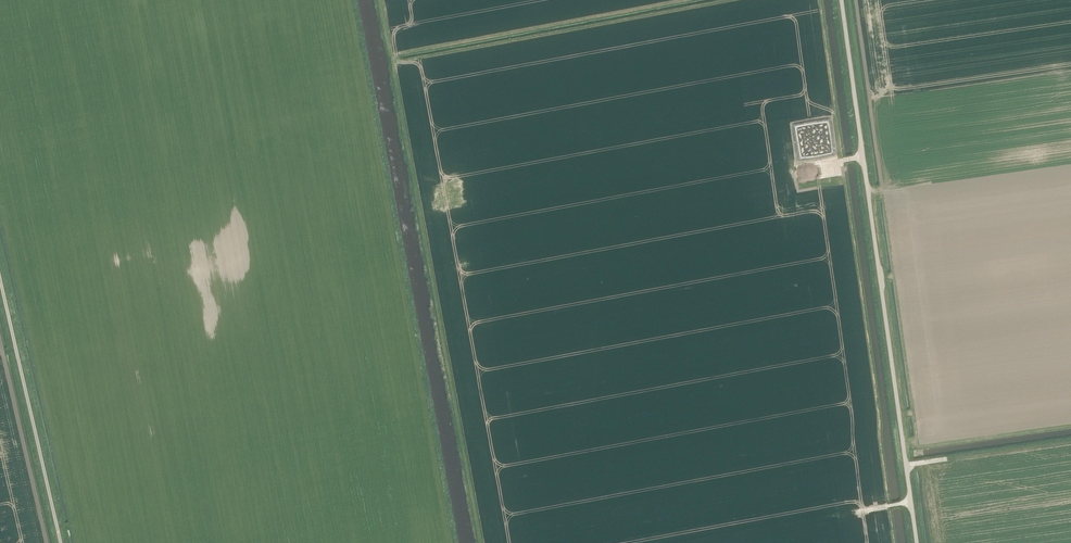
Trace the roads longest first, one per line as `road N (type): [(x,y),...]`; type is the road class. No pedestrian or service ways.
road 1 (unclassified): [(916,542),(840,0)]
road 2 (unclassified): [(60,542),(0,283)]

